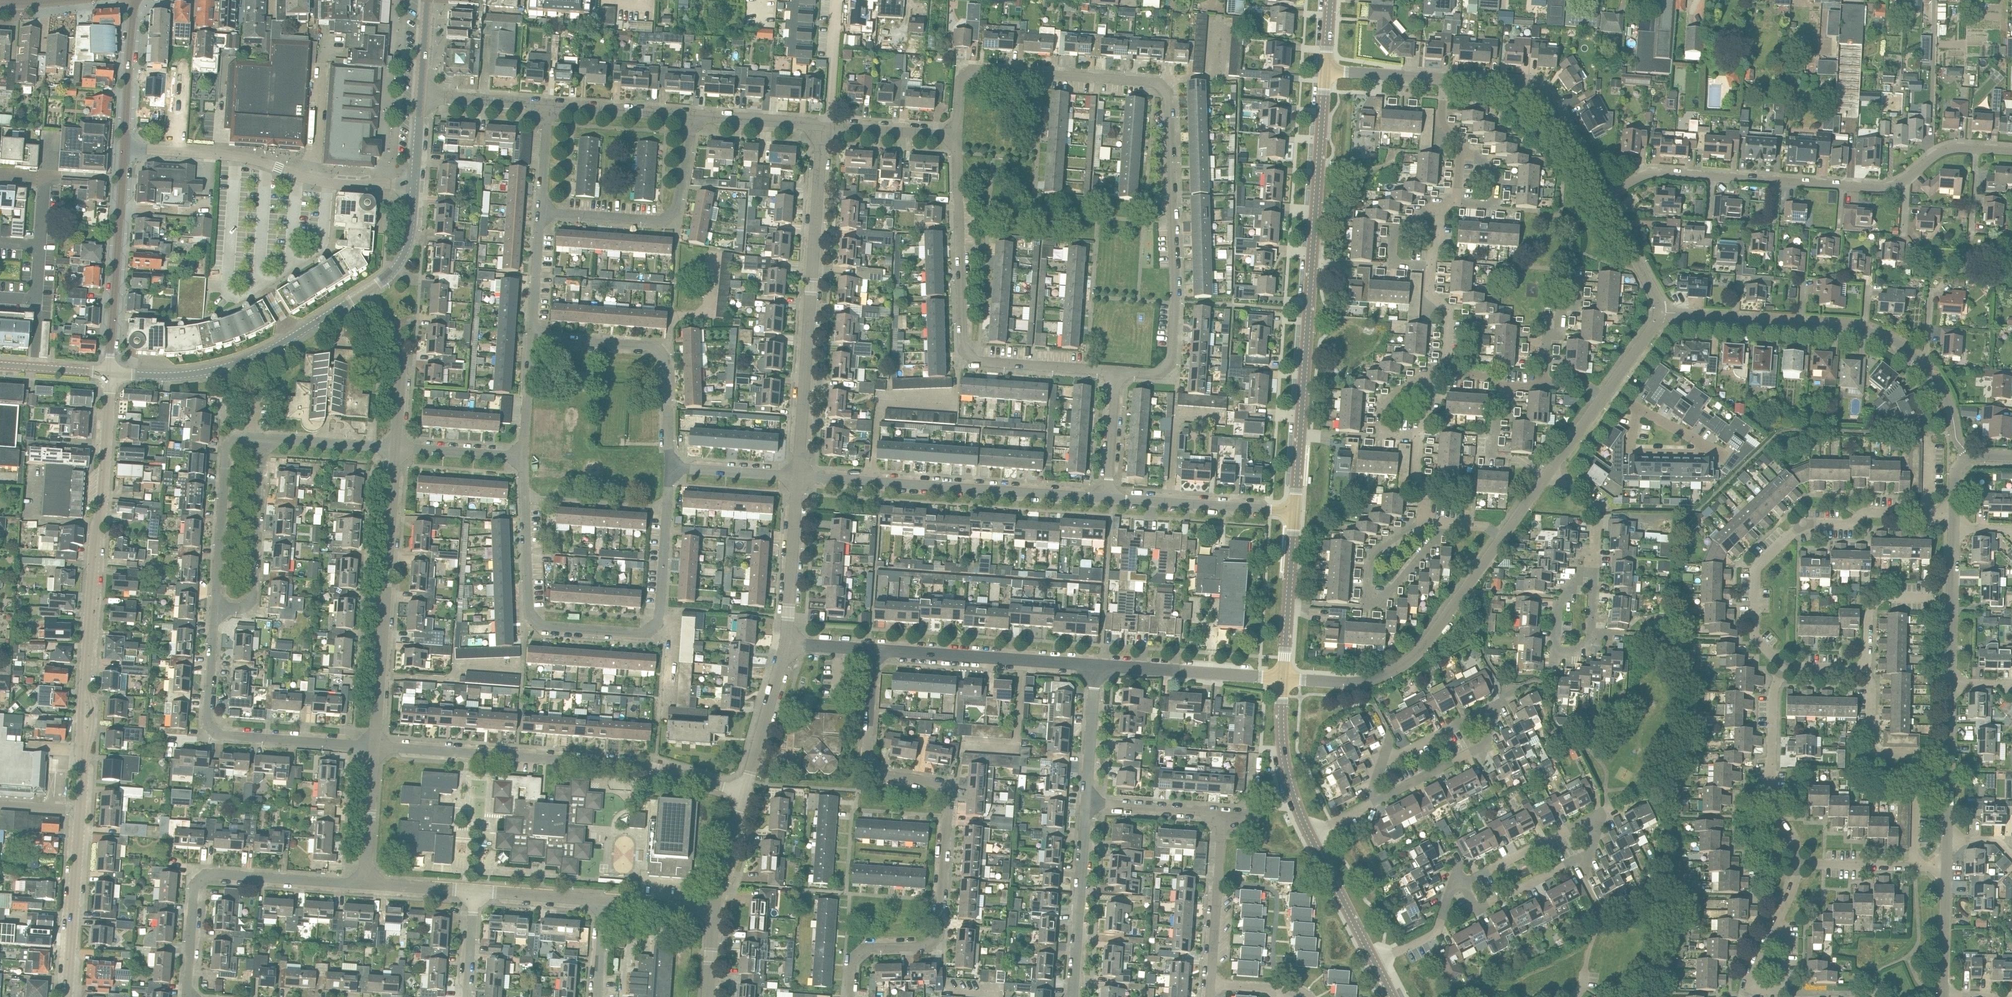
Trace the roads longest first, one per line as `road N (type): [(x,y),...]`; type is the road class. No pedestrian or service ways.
road 1 (residential): [(850,996),(852,960),(865,948),(928,946),(940,931),(949,798),(938,783),(878,774),(867,757),(874,650)]
road 2 (tertiary): [(1295,511),(1325,70)]
road 3 (unclassified): [(745,793),(641,765),(375,746)]
road 4 (unclassified): [(1116,371),(976,361),(963,346),(957,135)]
road 5 (residential): [(798,476),(822,125)]
road 6 (residential): [(1783,667),(1755,635),(1756,567),(1800,525),(1847,524),(1869,512),(1955,514)]
road 7 (unclassified): [(1116,371),(1156,373),(1172,359),(1169,94)]
road 8 (residential): [(1463,883),(1601,813),(1588,853),(1485,906),(1474,903)]
road 9 (tertiary): [(85,689),(110,372)]
road 10 (residential): [(1109,498),(798,476)]
road 11 (residential): [(1211,983),(1222,817),(1086,802)]
road 12 (residential): [(375,746),(395,447)]
road 13 (unclassified): [(414,185),(333,184),(236,155),(125,147)]
road 14 (residential): [(375,746),(221,735),(207,720),(215,607)]
road 15 (residential): [(187,996),(194,886),(208,874),(366,884)]
road 16 (residential): [(1283,678),(1355,683),(1398,669),(1428,640),(1501,538)]
road 17 (tertiary): [(110,372),(185,374),(232,365),(367,290)]
road 18 (unclassified): [(957,135),(961,82),(976,69),(1159,82),(1169,94)]
road 19 (tertiary): [(67,996),(82,750)]
road 20 (residential): [(669,467),(660,352),(531,336)]
road 21 (residential): [(650,628),(544,626),(529,611),(525,497)]
road 22 (residential): [(540,212),(662,221),(677,209),(695,116)]
road 23 (tertiary): [(125,147),(110,372)]
road 24 (residential): [(1603,198),(1540,87),(1444,78)]
road 25 (residential): [(1096,665),(874,650)]
road 26 (residential): [(1798,864),(1795,839),(1772,803),(1773,694),(1783,667)]
road 27 (residential): [(215,607),(227,445),(239,436),(264,438)]
road 28 (residential): [(264,438),(252,600),(215,607)]
road 29 (residential): [(1072,996),(1086,802)]
road 30 (residential): [(1283,678),(1096,665)]
road 31 (residential): [(1295,511),(1109,498)]
road 32 (unclassified): [(785,643),(798,476)]
road 33 (tertiary): [(1283,678),(1295,511)]
road 34 (residential): [(395,447),(399,348),(367,290)]
road 35 (unclassified): [(650,628),(659,619),(669,467)]
road 36 (tertiary): [(1310,834),(1284,754),(1283,678)]
road 37 (residential): [(1951,685),(1954,527)]
road 38 (unclassified): [(745,793),(785,643)]
road 39 (unclassified): [(1947,839),(1951,685)]
road 40 (residential): [(1484,712),(1481,747),(1377,800)]
road 41 (residential): [(1947,868),(1798,864)]
road 42 (residential): [(695,116),(548,105)]
road 43 (tertiary): [(134,0),(125,147)]
road 44 (tertiary): [(1375,963),(1310,834)]
road 45 (unclassified): [(366,884),(375,746)]
road 46 (residential): [(1086,802),(1096,665)]
road 47 (residential): [(264,438),(395,447)]
road 48 (residential): [(605,900),(475,891)]
road 49 (unclassified): [(798,476),(669,467)]
road 50 (residential): [(524,456),(395,447)]
road 51 (residential): [(548,105),(421,95)]
road 52 (residential): [(822,125),(695,116)]
road 53 (unclassified): [(1109,498),(1116,371)]
road 54 (residential): [(1944,995),(1947,868)]
road 55 (residential): [(1660,311),(1603,198)]
road 56 (residential): [(957,135),(831,126)]
road 57 (residential): [(839,0),(831,126)]
road 58 (residential): [(531,336),(540,212)]
road 59 (residential): [(1705,445),(1702,453),(1630,451),(1638,408)]
road 60 (tertiary): [(367,290),(404,256),(414,185)]
road 61 (residential): [(1419,436),(1383,431),(1382,404),(1430,372)]
road 62 (unclassified): [(524,456),(531,336)]
road 63 (residential): [(1431,266),(1399,264),(1394,233),(1440,202)]

